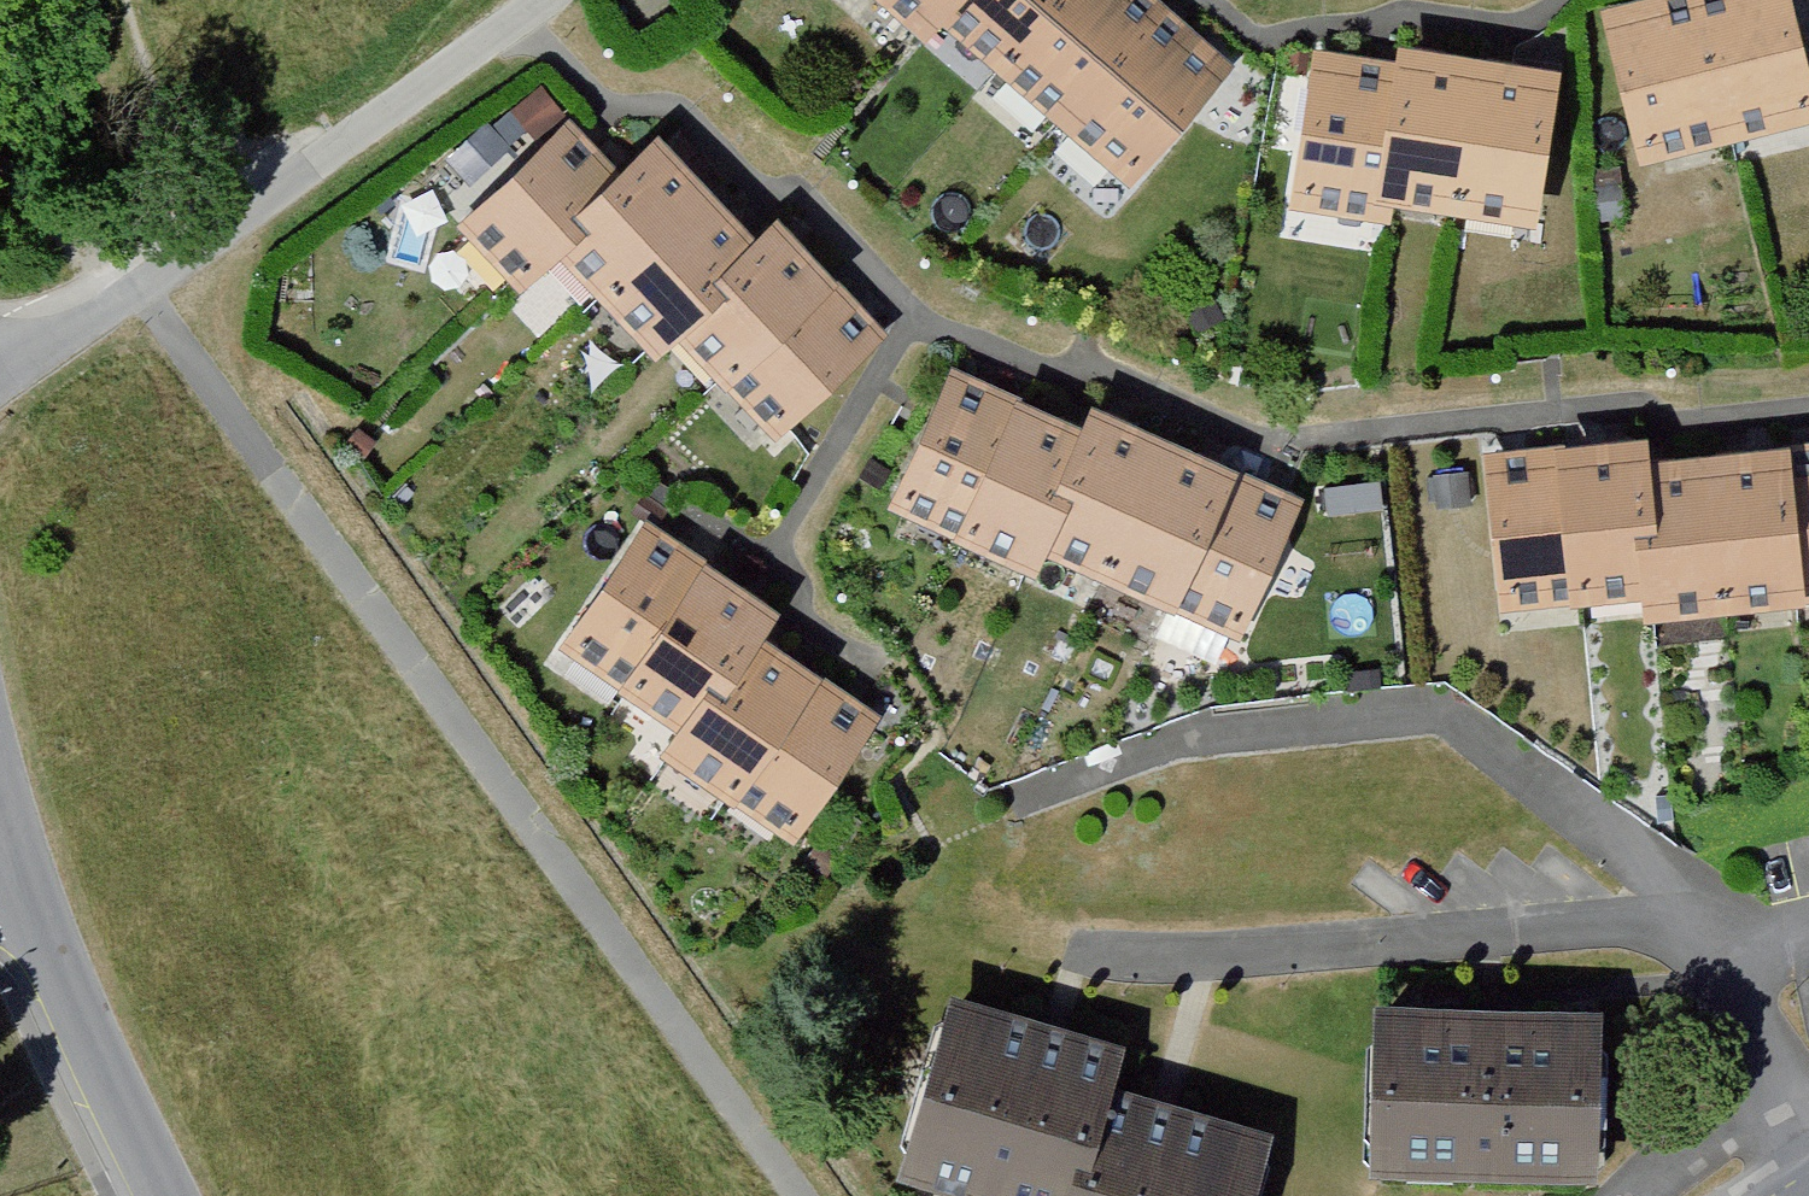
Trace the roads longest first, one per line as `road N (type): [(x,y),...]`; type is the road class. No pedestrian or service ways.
road 1 (track): [(1808,399),(1655,414),(1625,399),(1244,423),(1071,348),(1015,346),(904,309),(788,181),(749,174),(677,94),(599,87),(517,1)]
road 2 (track): [(782,1195),(127,281)]
road 3 (residential): [(0,365),(518,0)]
road 4 (track): [(904,309),(754,540),(779,560),(781,591),(859,644),(864,636)]
road 5 (residential): [(16,862),(162,1195)]
road 6 (track): [(1386,0),(1316,5),(1243,25),(1215,0)]
road 7 (track): [(1538,0),(1517,14),(1387,0)]

